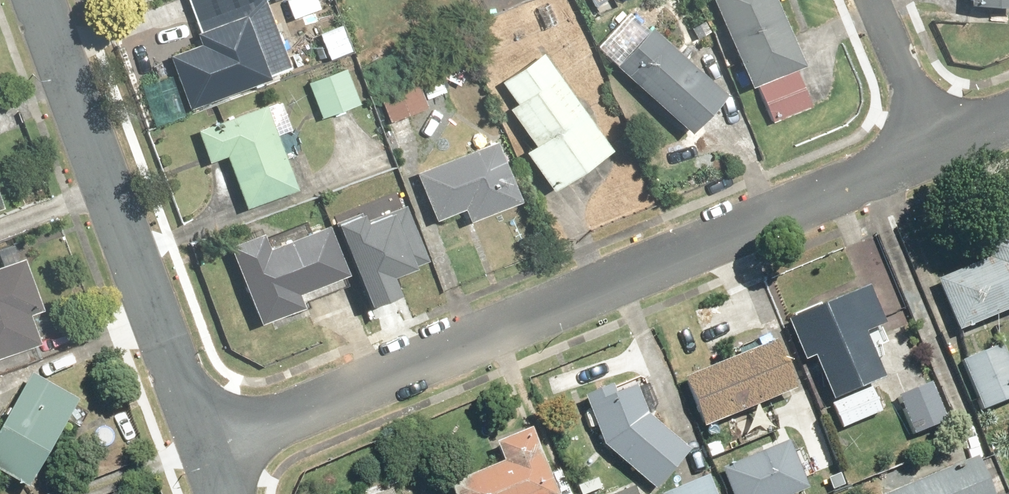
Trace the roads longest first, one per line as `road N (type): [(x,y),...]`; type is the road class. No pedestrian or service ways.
road 1 (residential): [(212,451),(939,147)]
road 2 (residential): [(39,0),(212,451)]
road 3 (residential): [(875,0),(939,147)]

